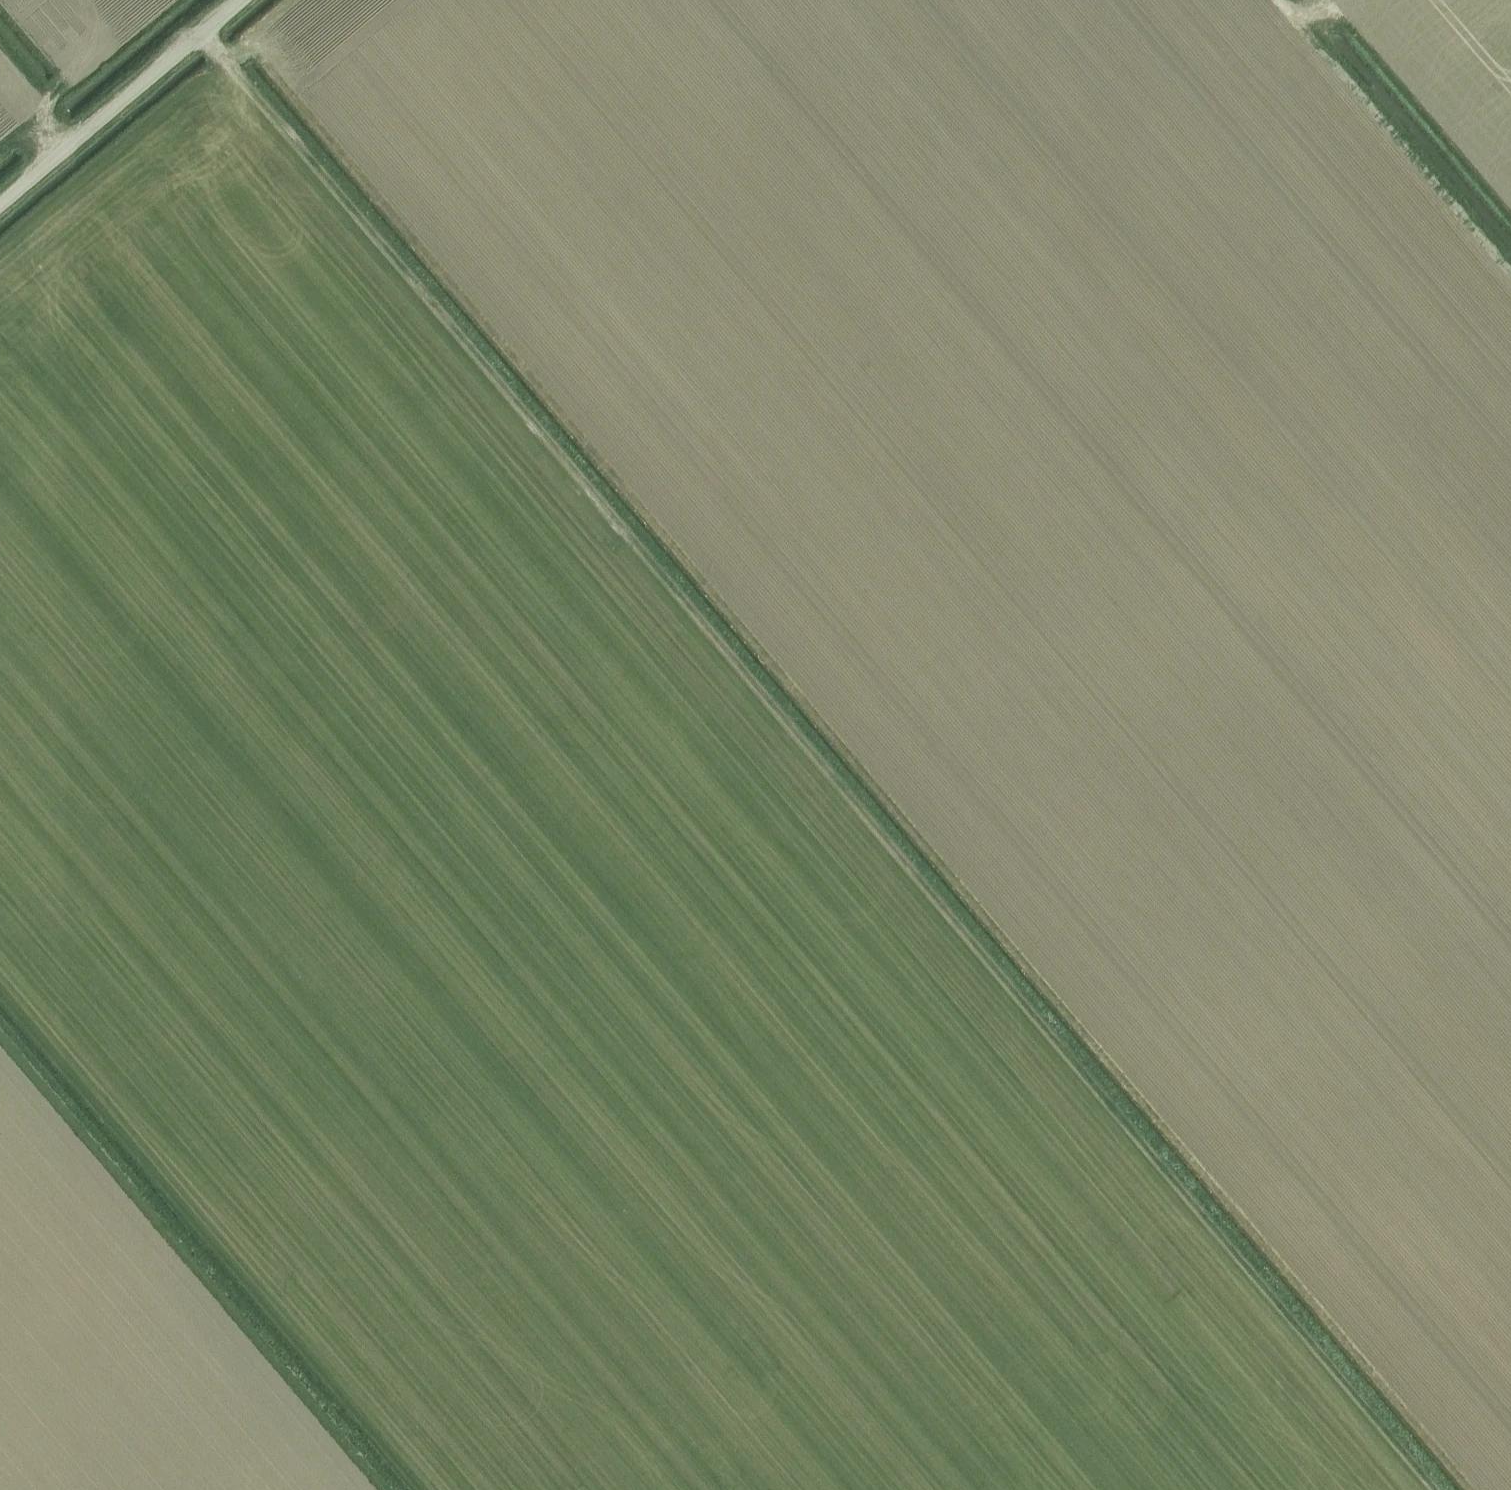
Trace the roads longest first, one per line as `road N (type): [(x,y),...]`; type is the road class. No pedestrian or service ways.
road 1 (unclassified): [(0,196),(233,0)]

